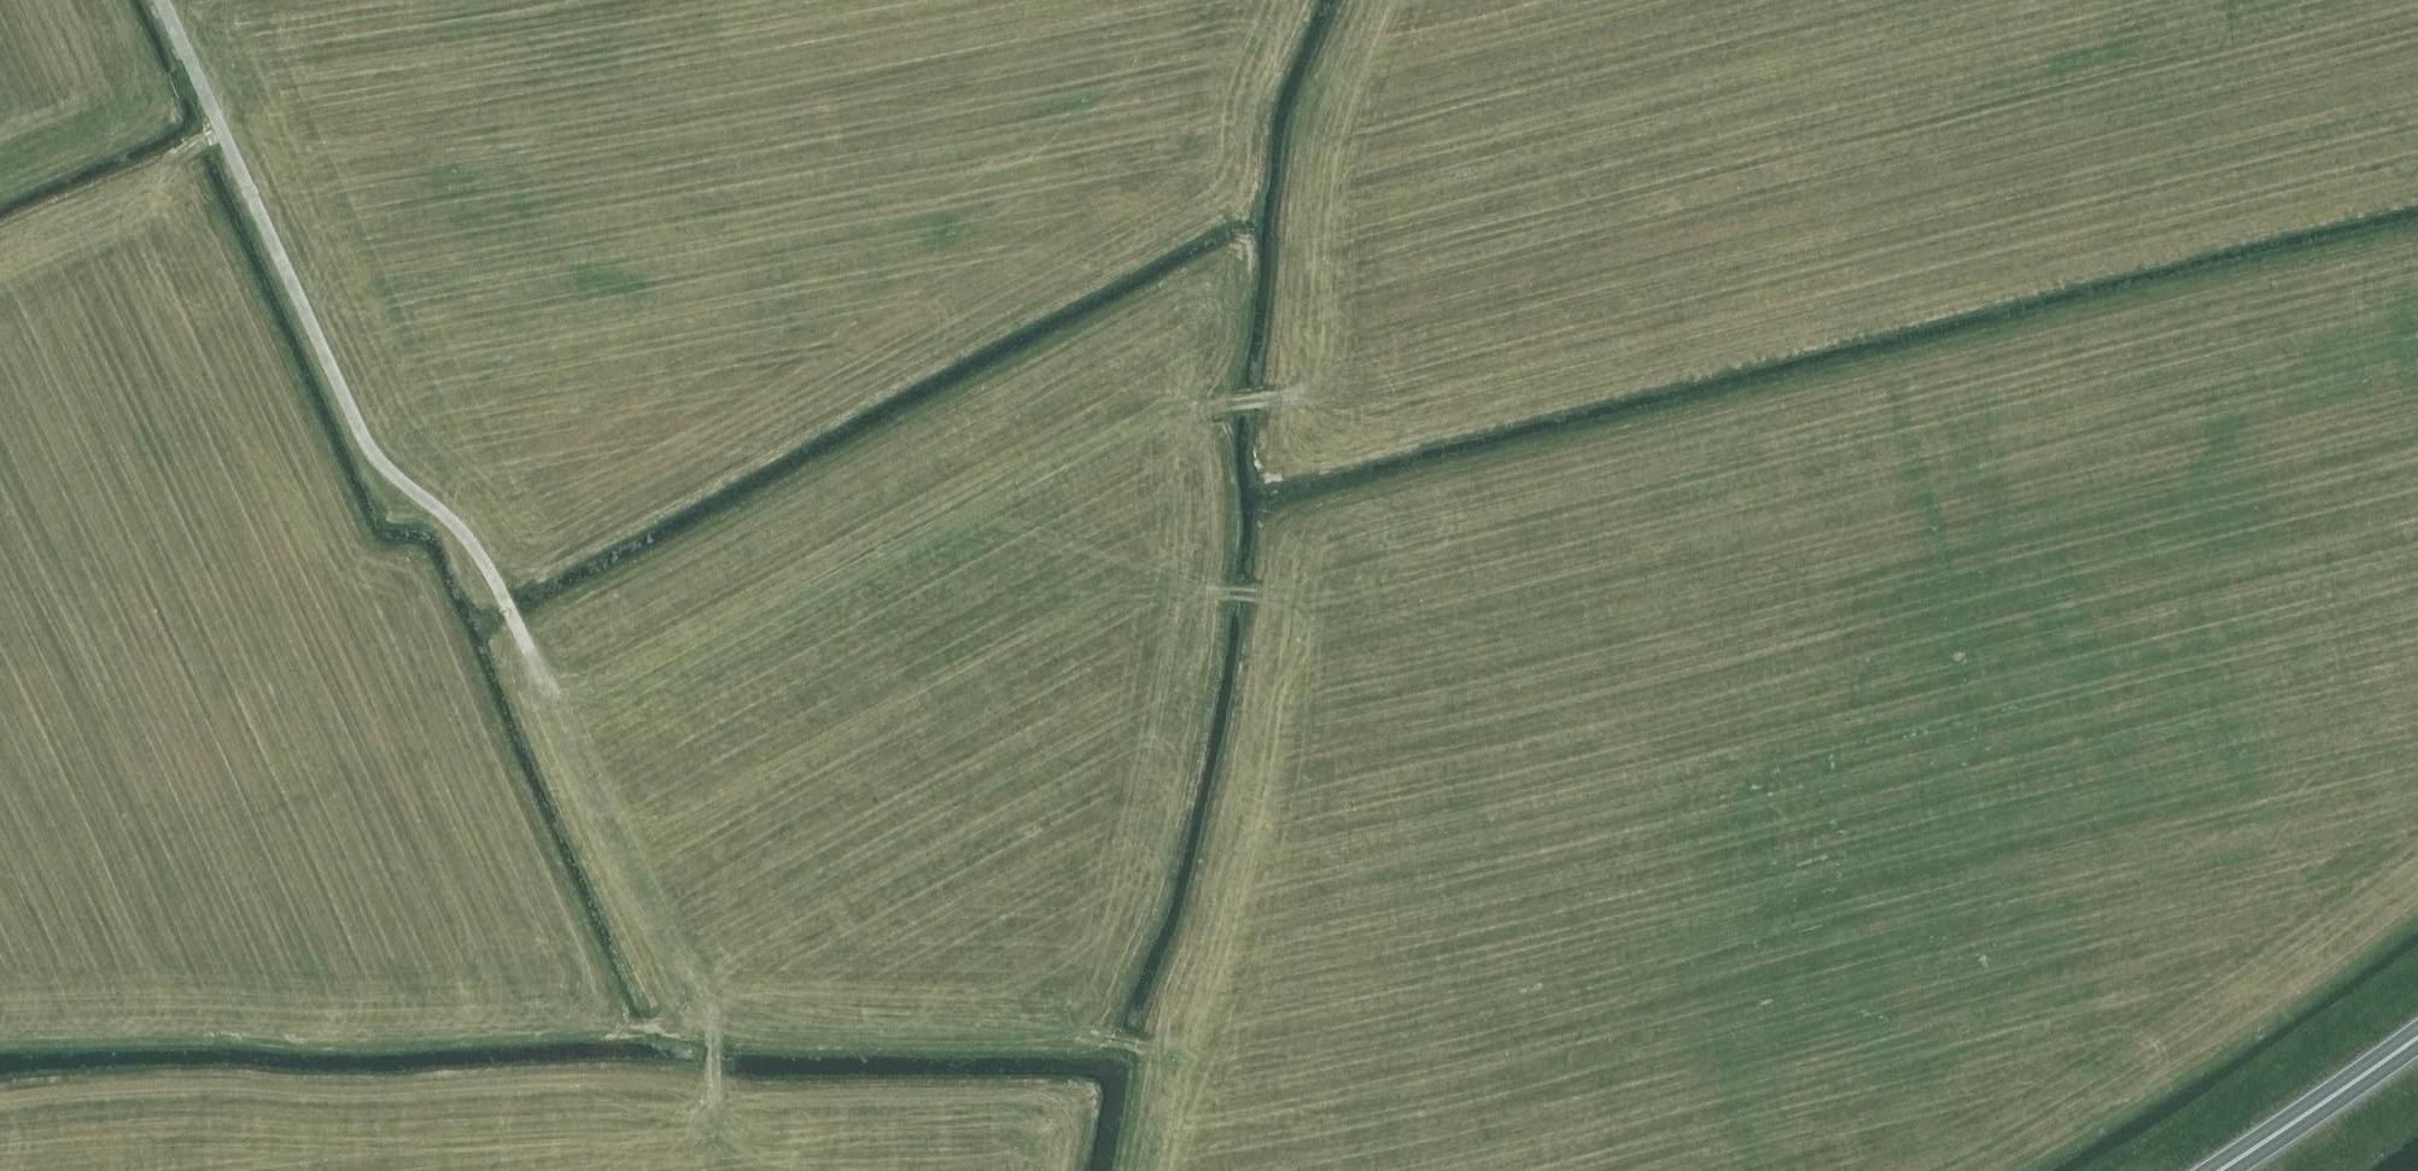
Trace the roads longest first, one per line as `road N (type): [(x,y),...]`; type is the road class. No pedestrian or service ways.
road 1 (track): [(509,614),(434,513),(392,492),(160,0)]
road 2 (trunk): [(2218,1170),(2417,1035)]

